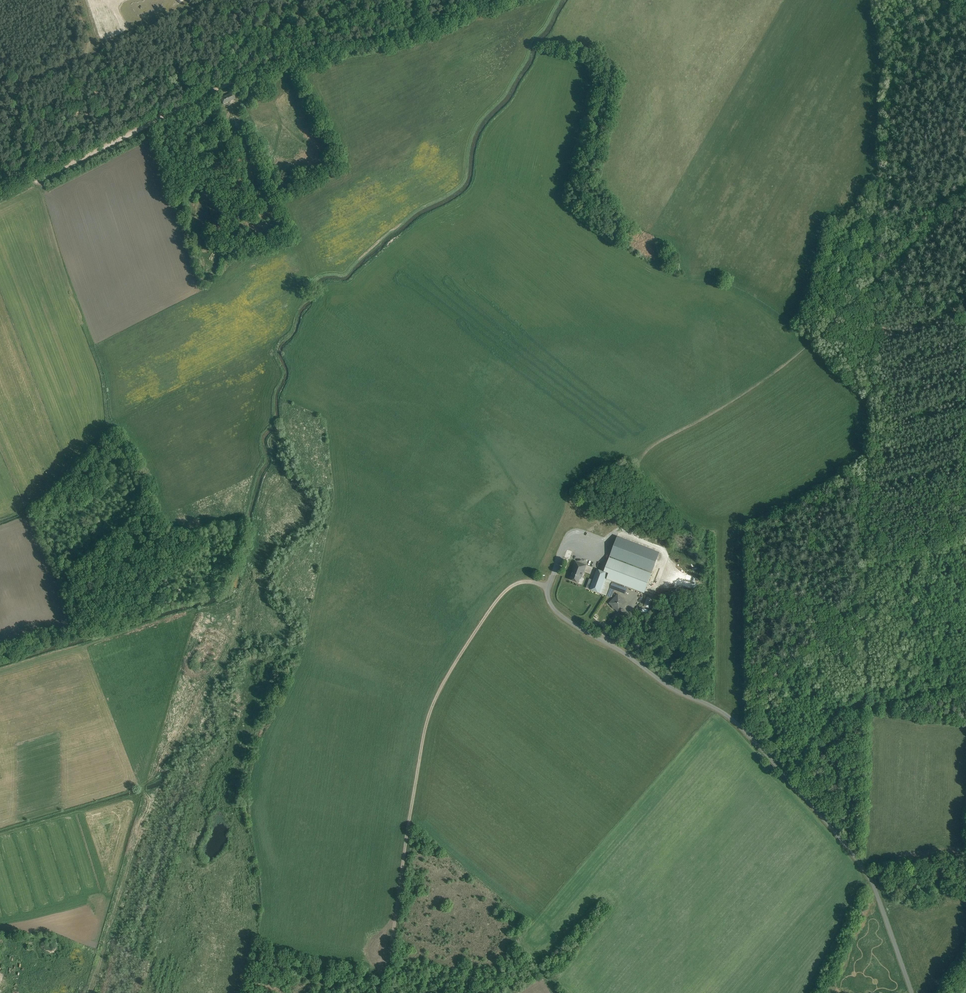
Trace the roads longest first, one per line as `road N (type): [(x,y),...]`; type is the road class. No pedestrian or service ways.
road 1 (track): [(0,199),(280,60),(435,23)]
road 2 (track): [(550,587),(523,580),(507,589),(436,696),(385,964)]
road 3 (track): [(797,788),(719,710),(677,692),(556,611),(550,587)]
road 4 (track): [(550,587),(568,543),(610,513),(636,467)]
road 5 (track): [(911,992),(868,878)]

